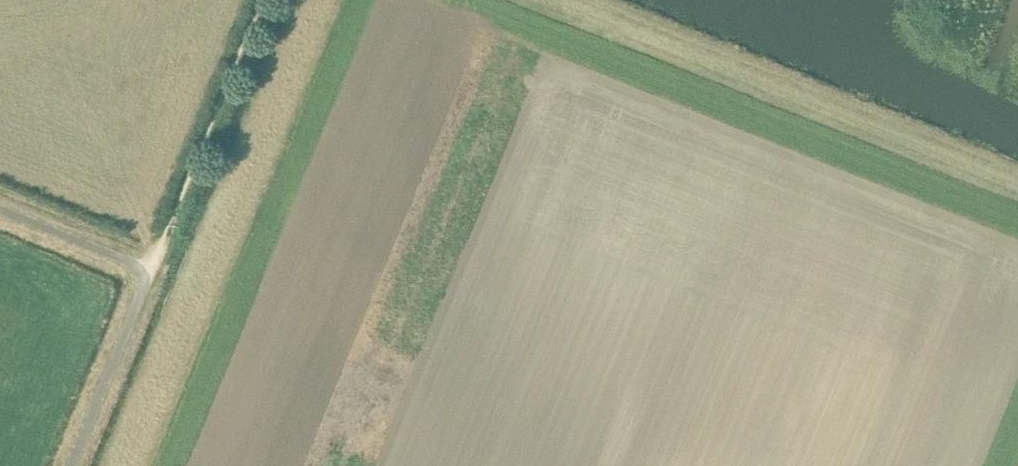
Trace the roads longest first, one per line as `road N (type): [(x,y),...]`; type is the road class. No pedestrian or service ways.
road 1 (unclassified): [(71,465),(142,294),(142,276),(130,263),(0,210)]

